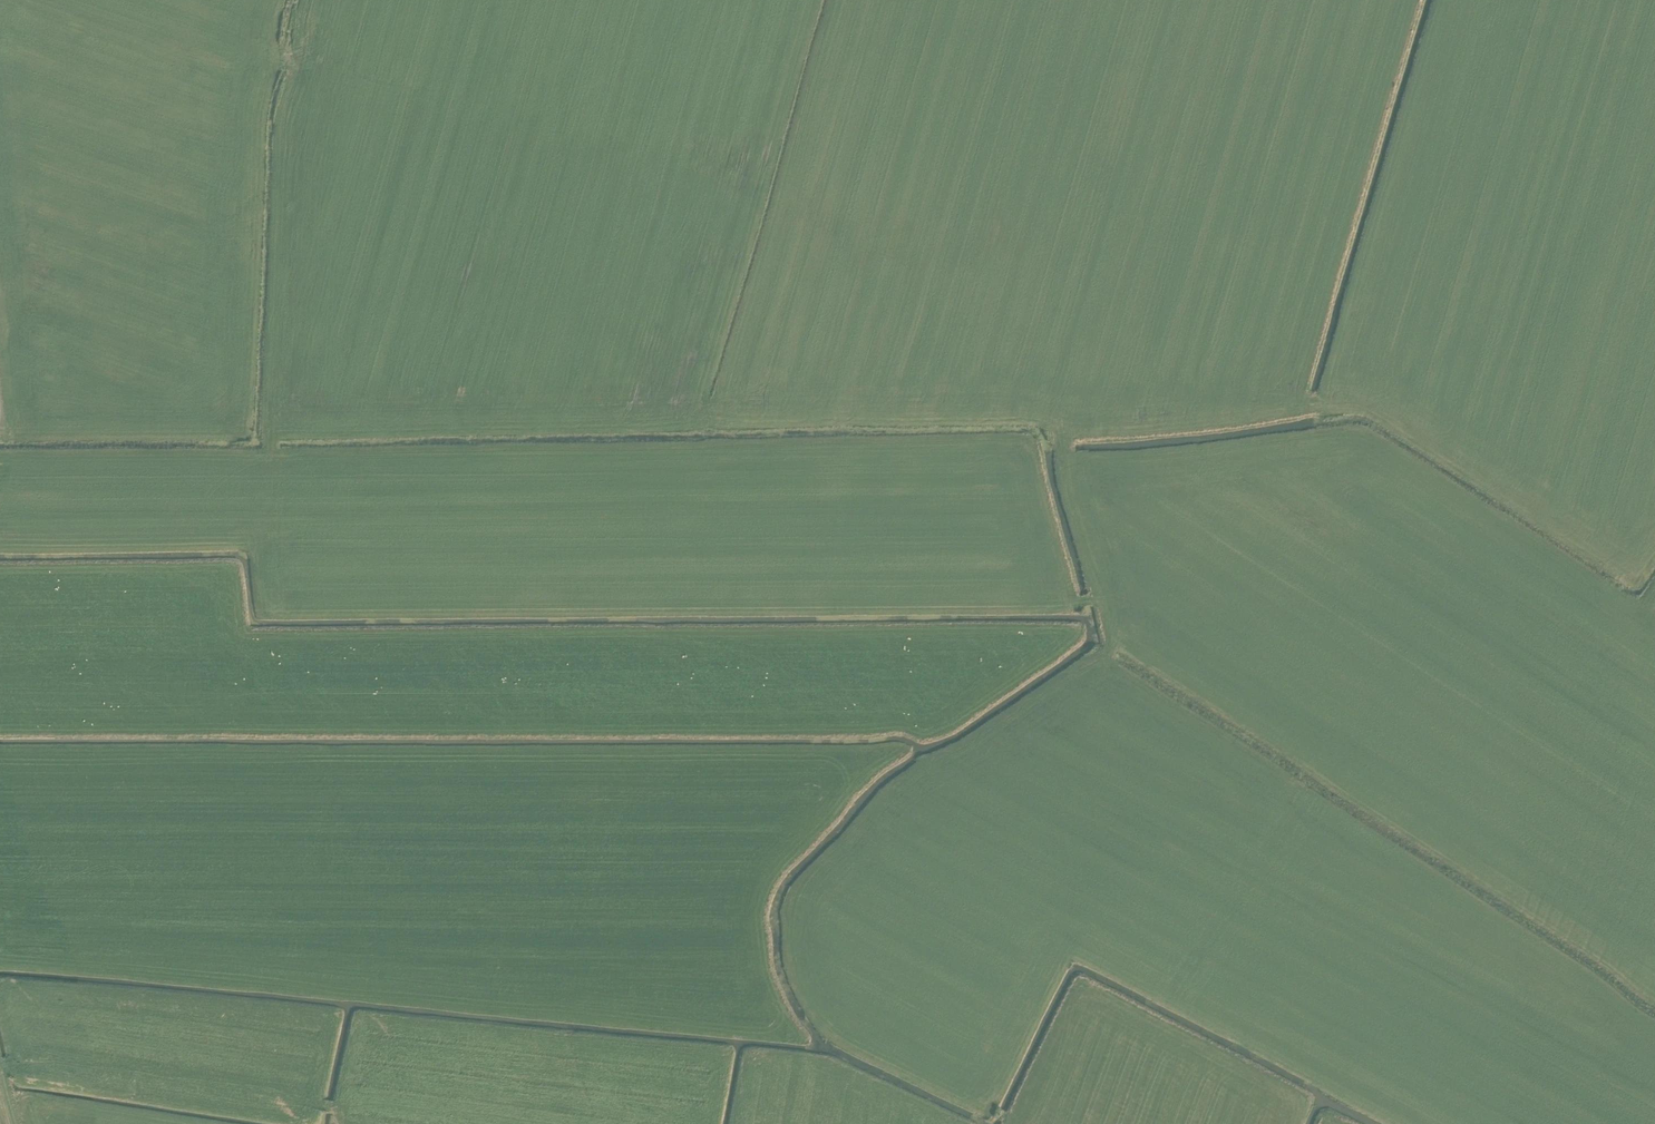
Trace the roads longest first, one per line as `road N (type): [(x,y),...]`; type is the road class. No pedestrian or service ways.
road 1 (track): [(294,0),(260,119),(241,437)]

